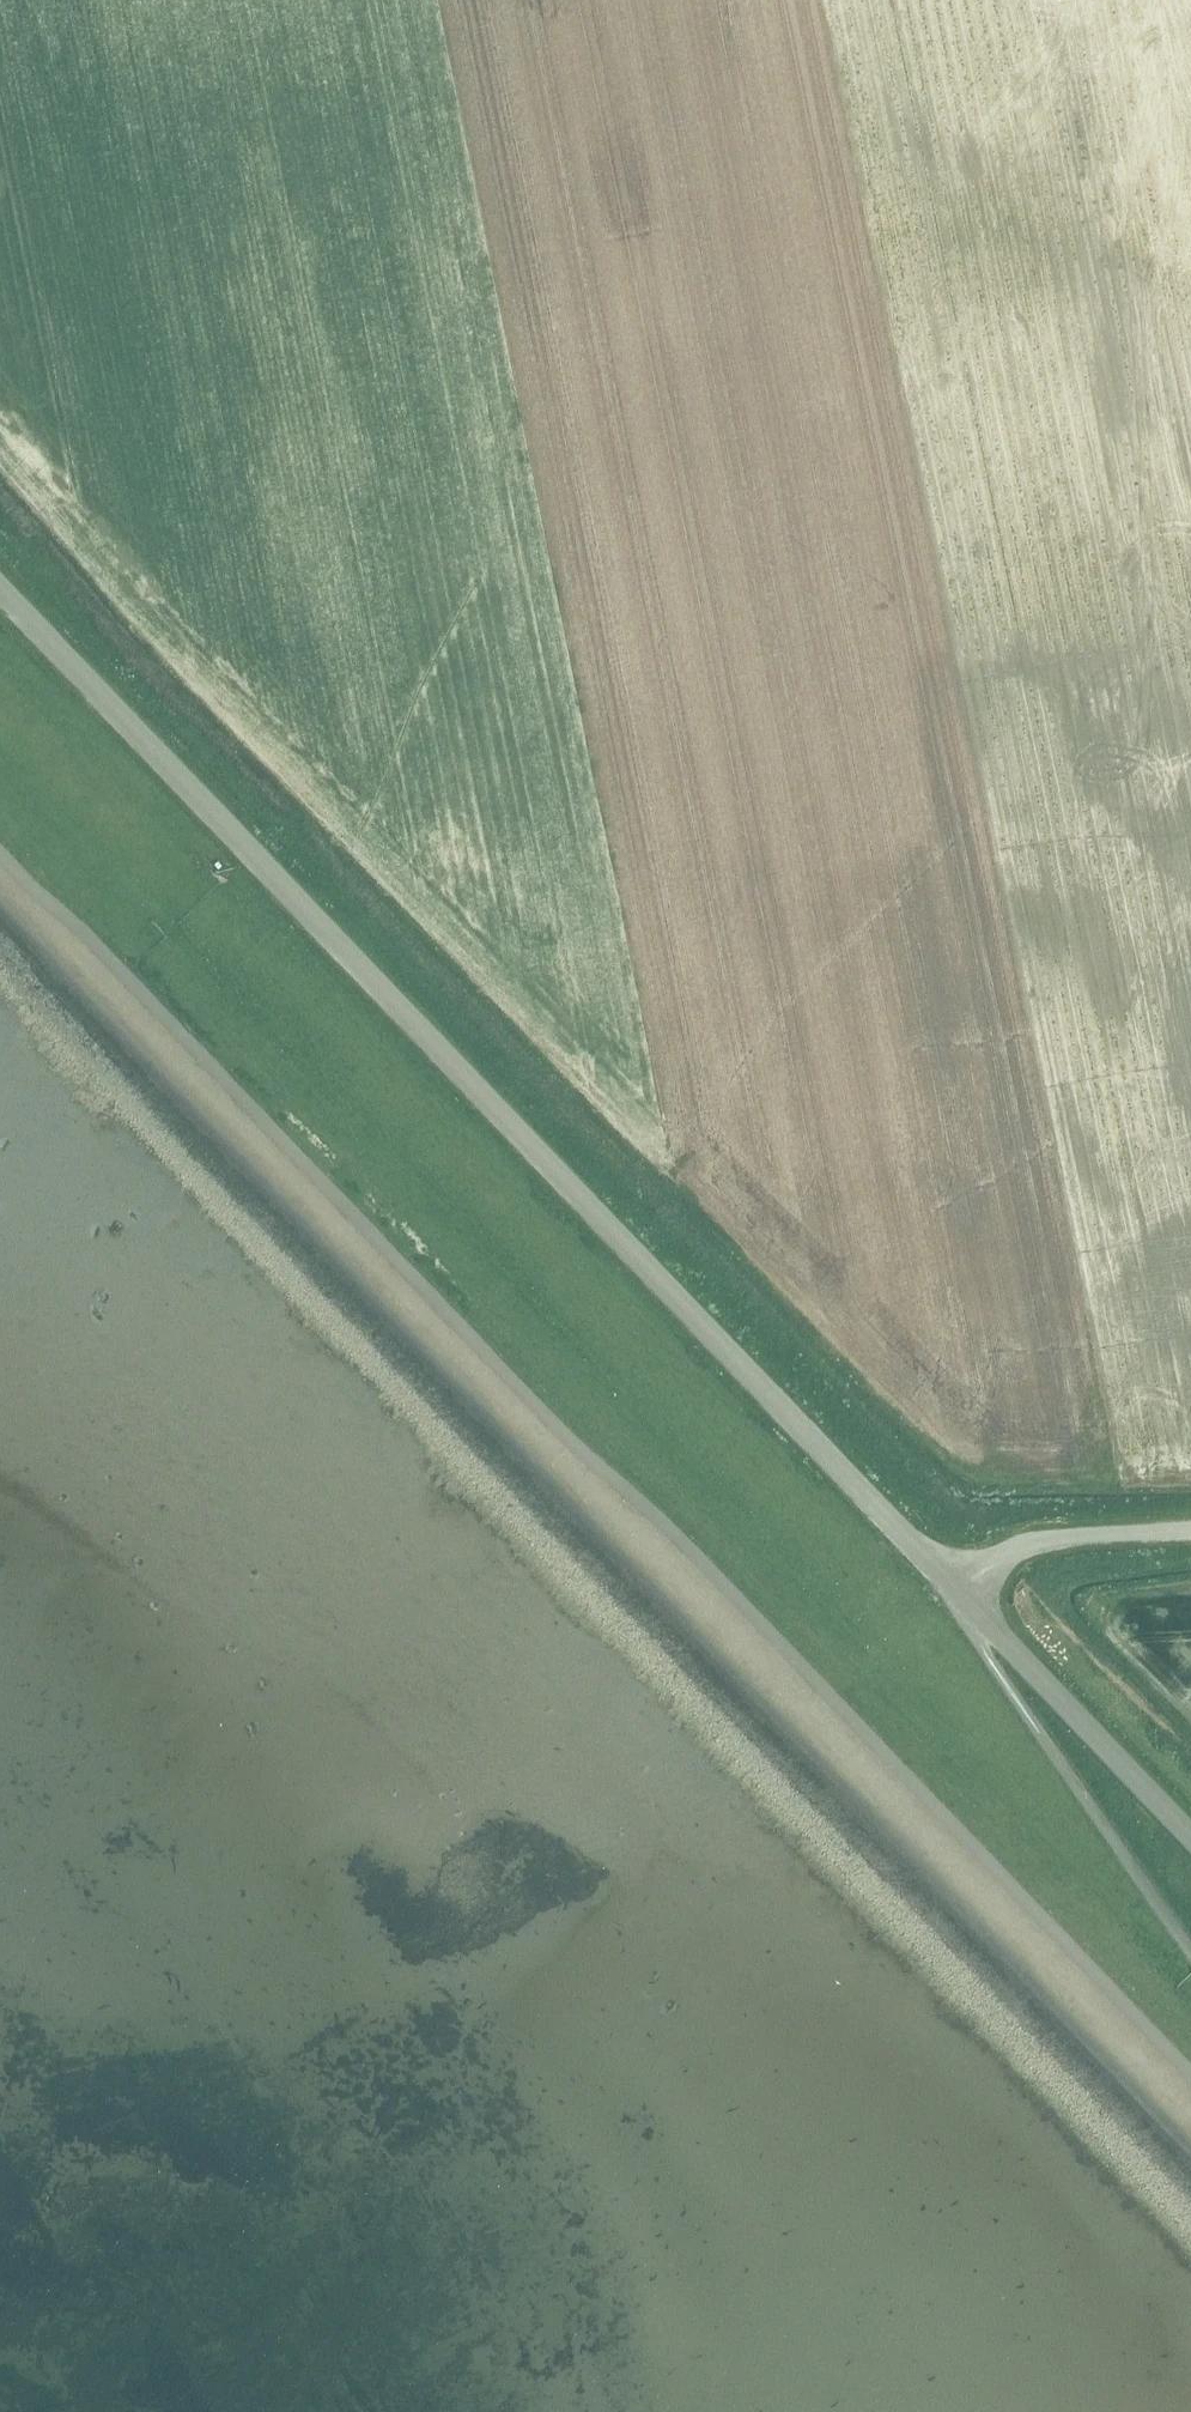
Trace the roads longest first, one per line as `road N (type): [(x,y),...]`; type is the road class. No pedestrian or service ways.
road 1 (unclassified): [(959,1591),(0,593)]
road 2 (unclassified): [(1190,1834),(959,1591)]
road 3 (unclassified): [(959,1591),(1022,1547),(1190,1530)]

